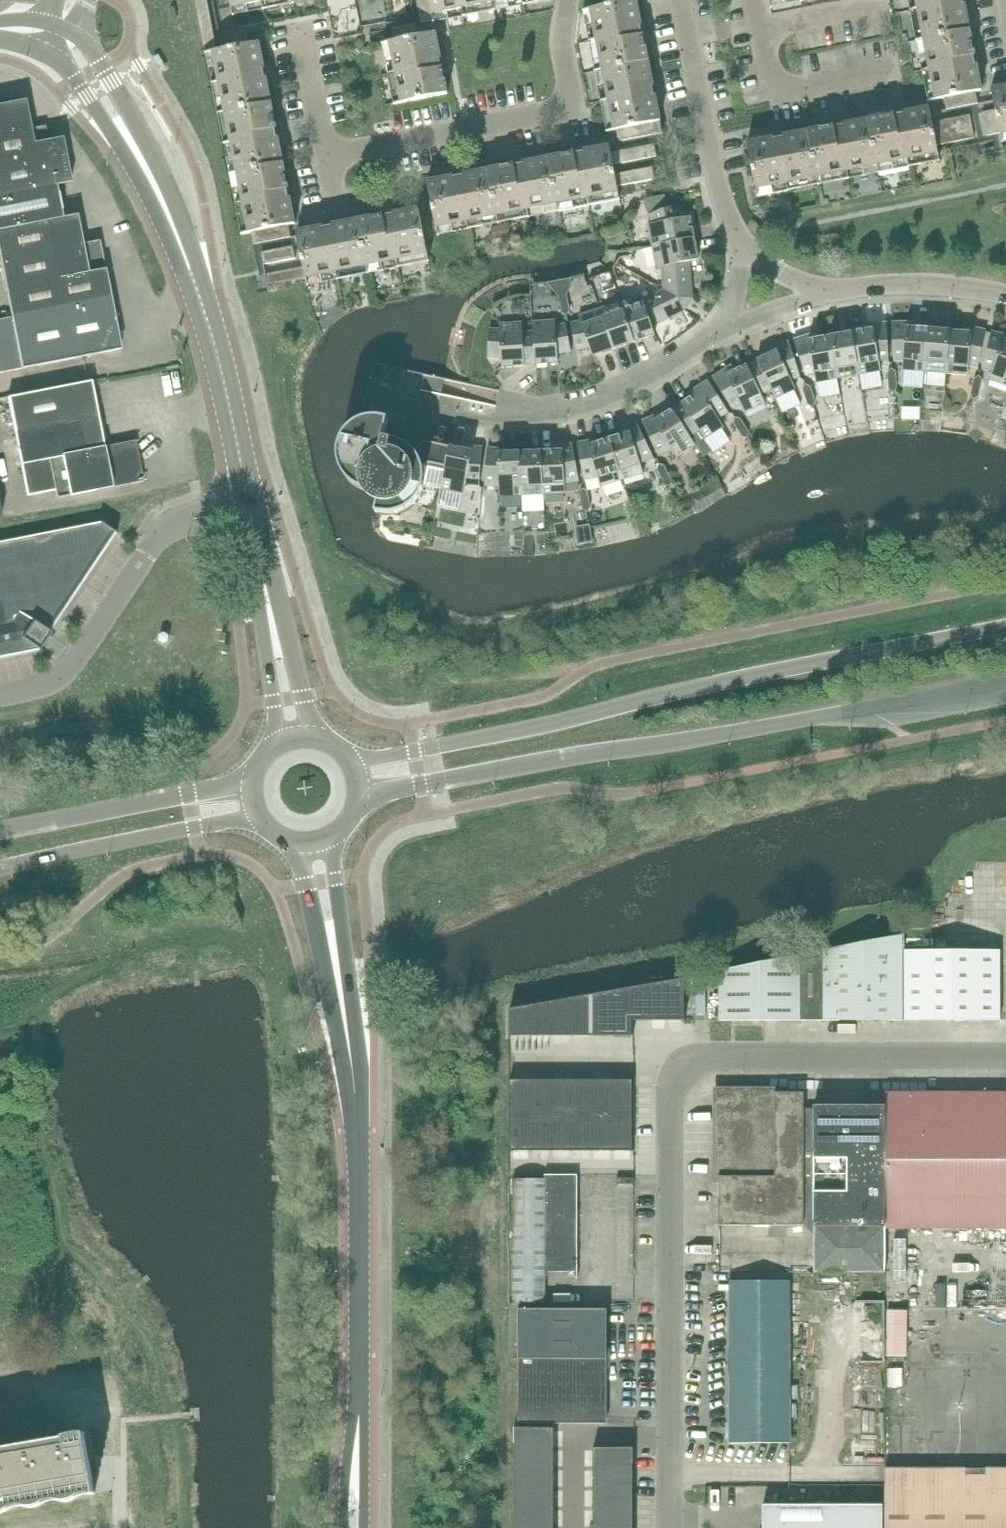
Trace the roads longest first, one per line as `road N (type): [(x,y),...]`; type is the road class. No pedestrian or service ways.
road 1 (unclassified): [(679,1527),(675,1058),(1005,1057)]
road 2 (secondary): [(1005,628),(353,764)]
road 3 (secondary): [(360,800),(1005,687)]
road 4 (tertiary): [(353,1527),(353,1162)]
road 5 (residential): [(328,155),(573,102),(567,0)]
road 6 (unclassified): [(0,696),(42,686),(76,663),(164,530),(251,502)]
road 7 (residential): [(211,327),(201,270),(167,185),(103,66),(69,32)]
road 8 (residential): [(41,49),(76,80),(118,141),(211,327)]
road 9 (tertiary): [(353,1162),(364,1079),(334,837)]
road 10 (tertiary): [(301,843),(353,1162)]
road 11 (secondary): [(0,869),(264,821)]
road 12 (residential): [(743,253),(722,196),(680,0)]
road 13 (secondary): [(256,781),(0,832)]
road 14 (residential): [(251,502),(279,747)]
road 15 (residential): [(312,739),(251,502)]
road 16 (residential): [(512,411),(553,410),(616,394),(726,327)]
road 17 (residential): [(821,293),(892,283),(1005,296)]
road 18 (residential): [(251,502),(211,327)]
road 19 (residential): [(328,155),(303,28)]

